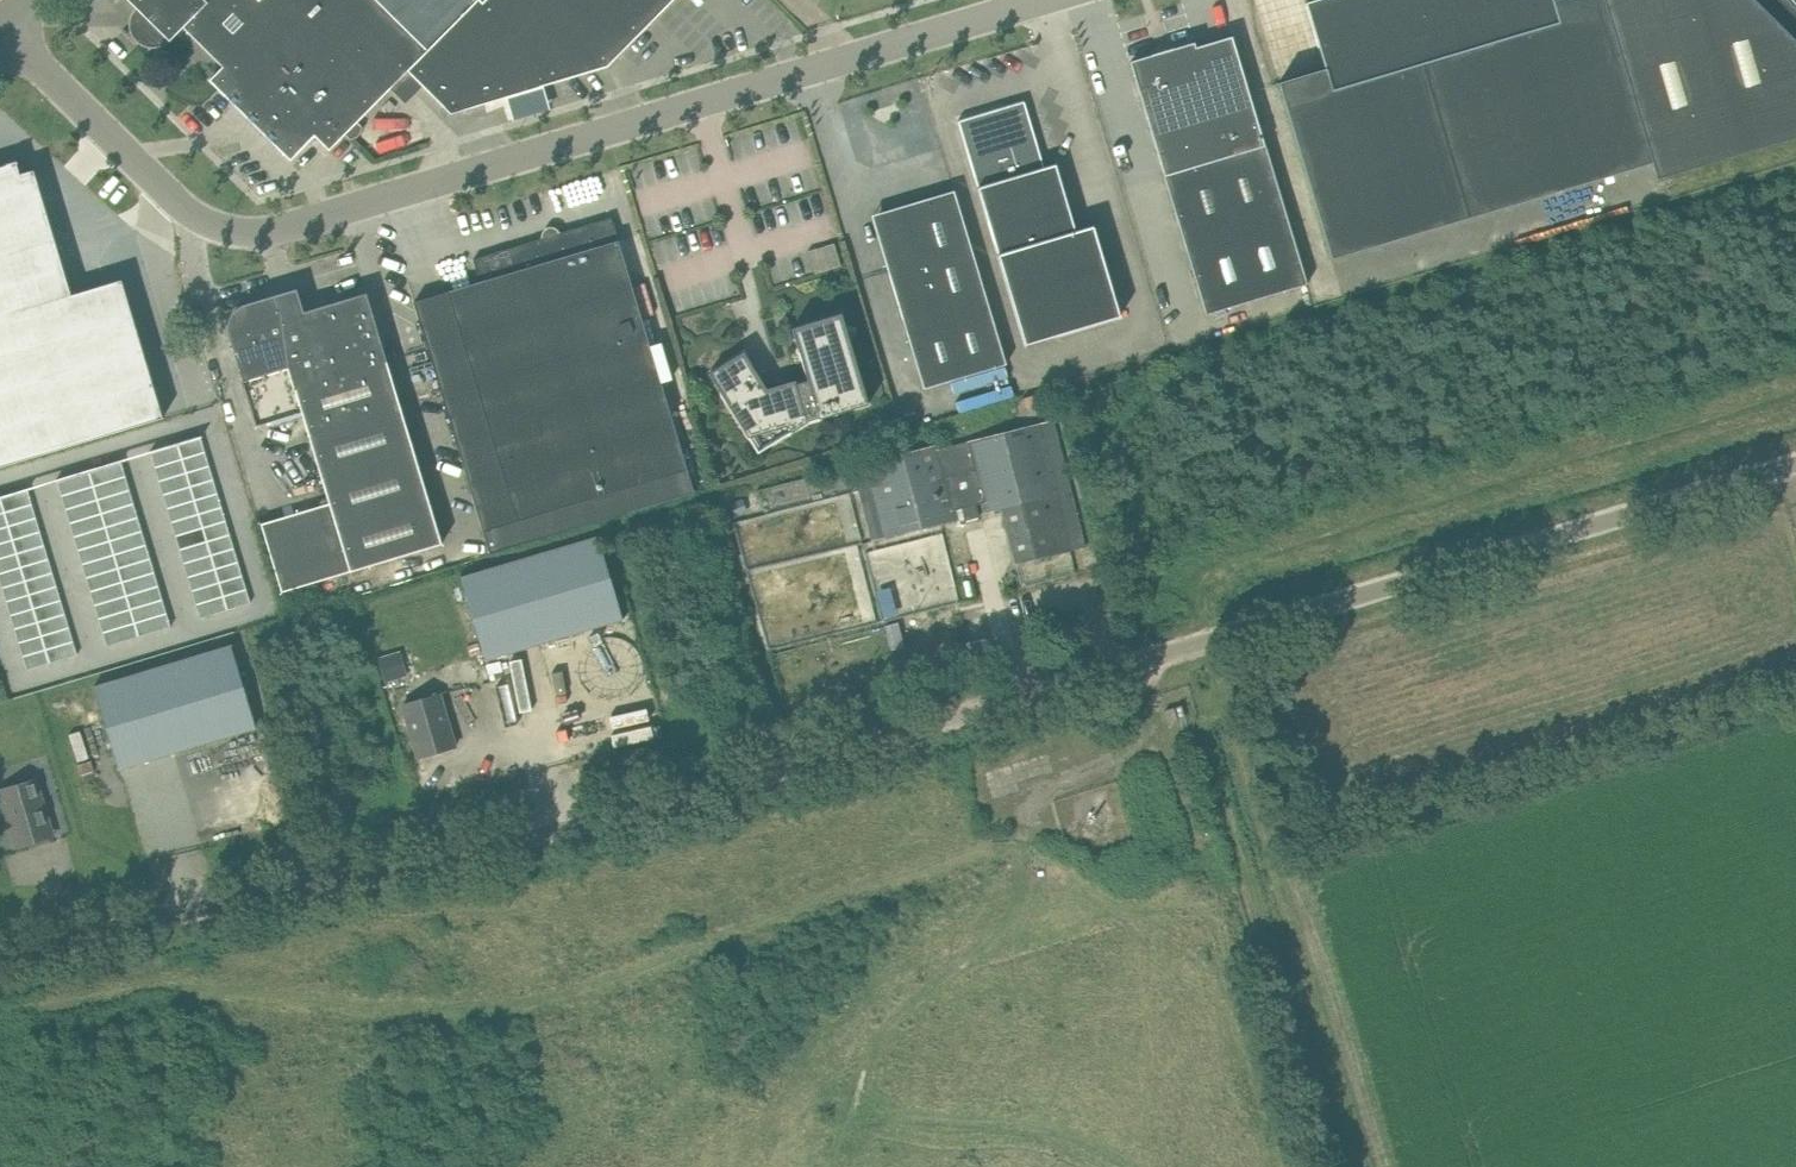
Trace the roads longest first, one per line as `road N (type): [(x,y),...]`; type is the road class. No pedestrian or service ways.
road 1 (unclassified): [(0,952),(539,834),(1795,463)]
road 2 (unclassified): [(0,24),(186,210),(234,229),(287,226),(1040,0)]

